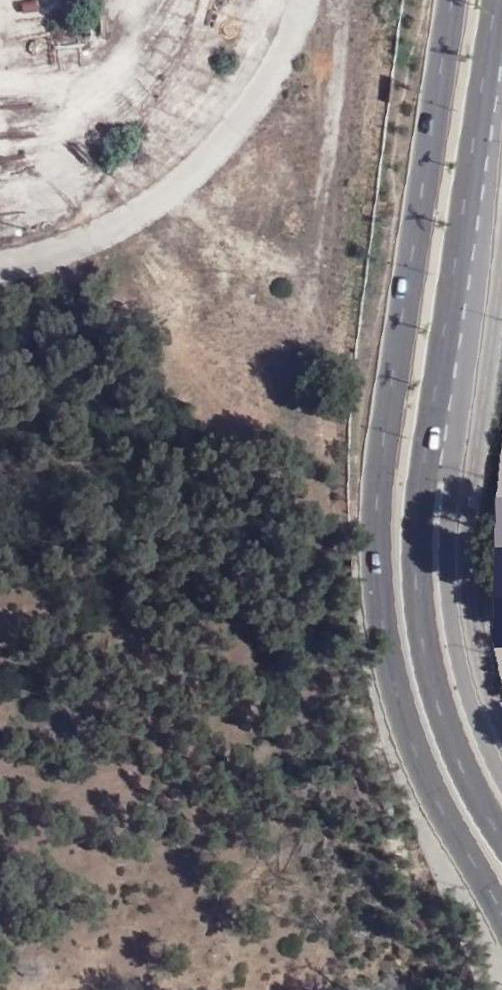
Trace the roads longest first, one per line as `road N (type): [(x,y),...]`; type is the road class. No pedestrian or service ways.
road 1 (primary): [(451,0),(393,383),(378,594),(391,688),(413,756),(501,922)]
road 2 (primary): [(501,833),(457,757),(431,683),(418,597),(421,501),(495,0)]

